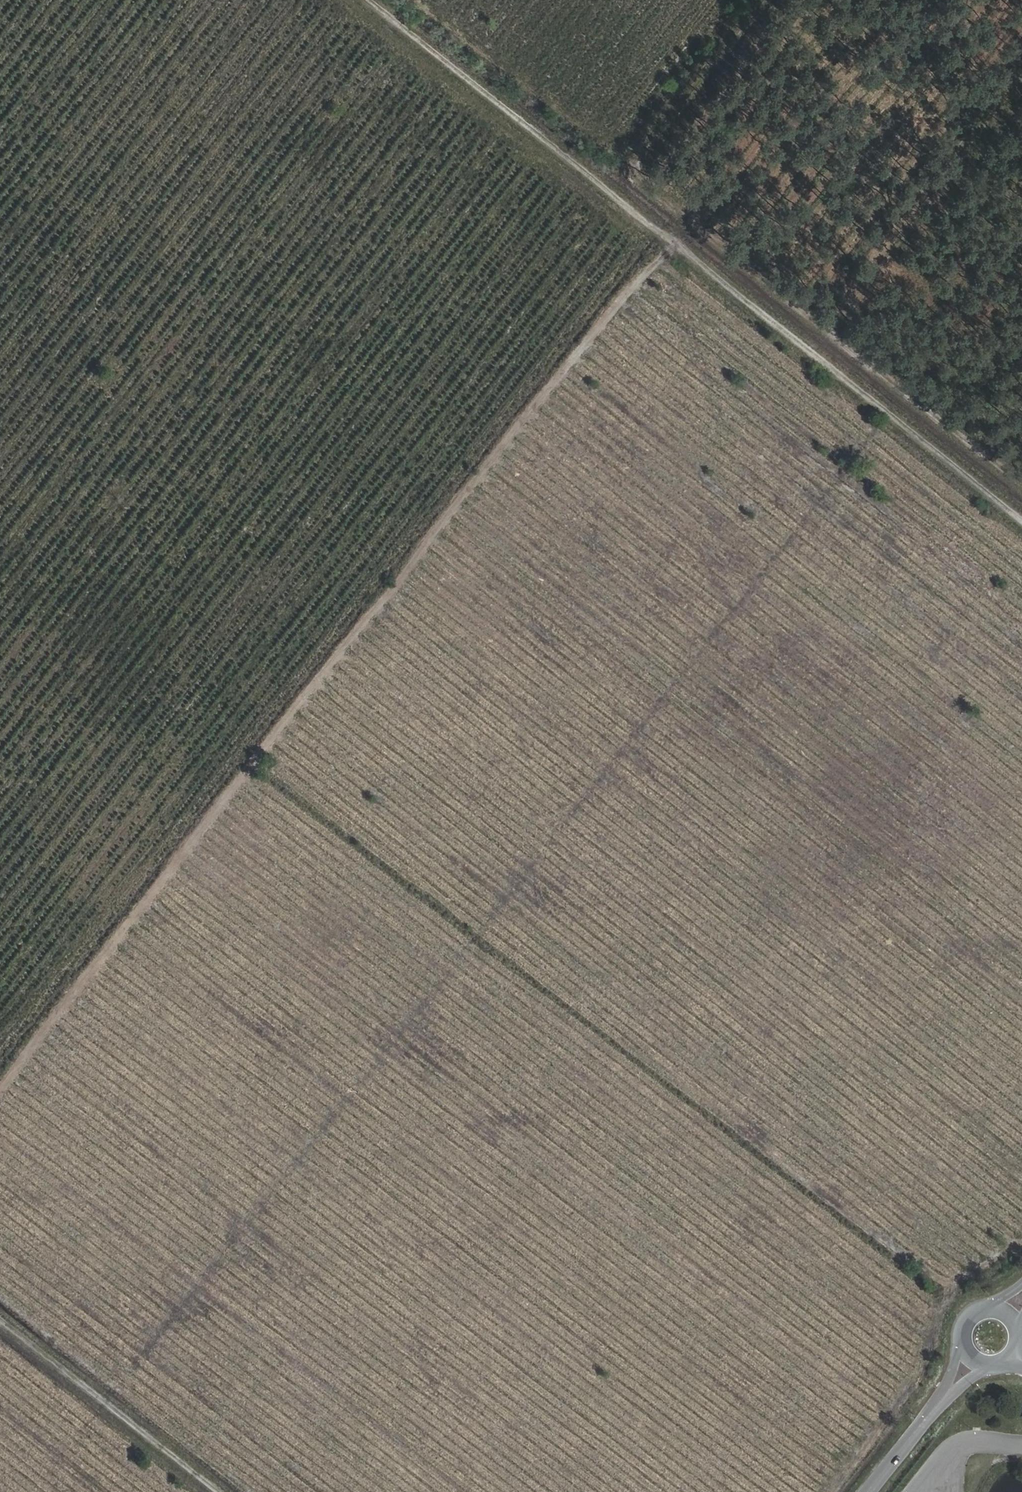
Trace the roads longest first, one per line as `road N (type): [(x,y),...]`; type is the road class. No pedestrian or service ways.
road 1 (track): [(1021,521),(369,0)]
road 2 (track): [(1021,483),(825,331),(800,297),(626,170)]
road 3 (track): [(825,331),(1021,80)]
road 4 (track): [(0,1315),(223,1491)]
road 5 (unclassified): [(947,1394),(870,1491)]

